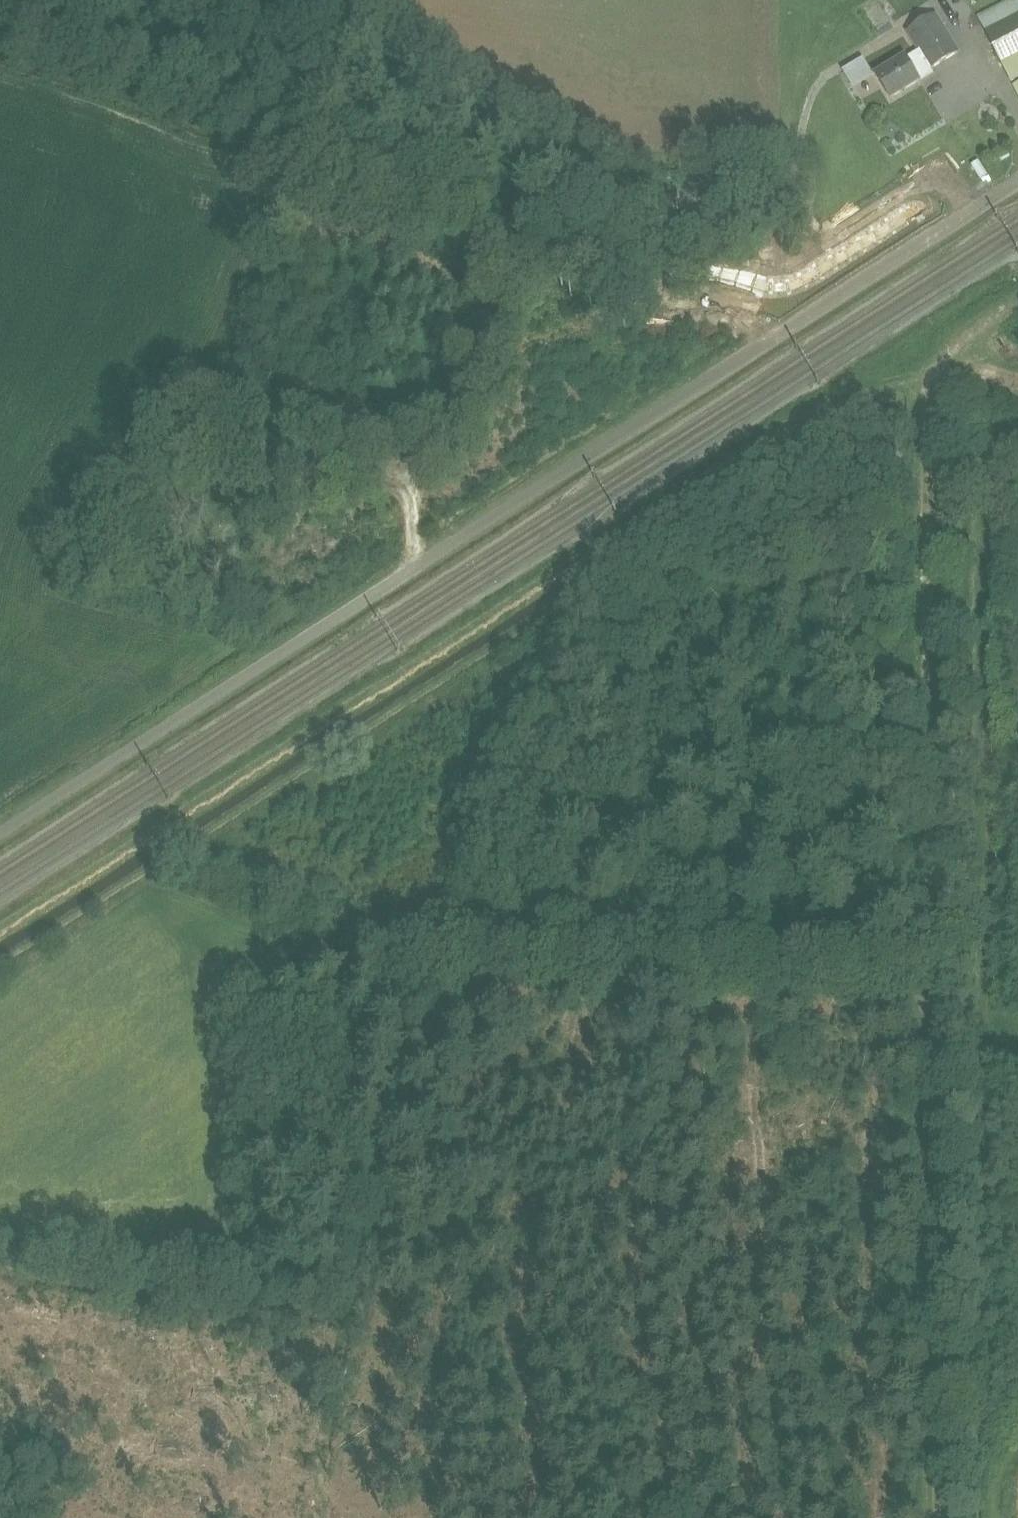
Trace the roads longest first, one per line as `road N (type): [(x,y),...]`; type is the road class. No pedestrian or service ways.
road 1 (track): [(939,1517),(929,395),(941,360),(1017,299)]
road 2 (unclassified): [(0,833),(1017,176)]

